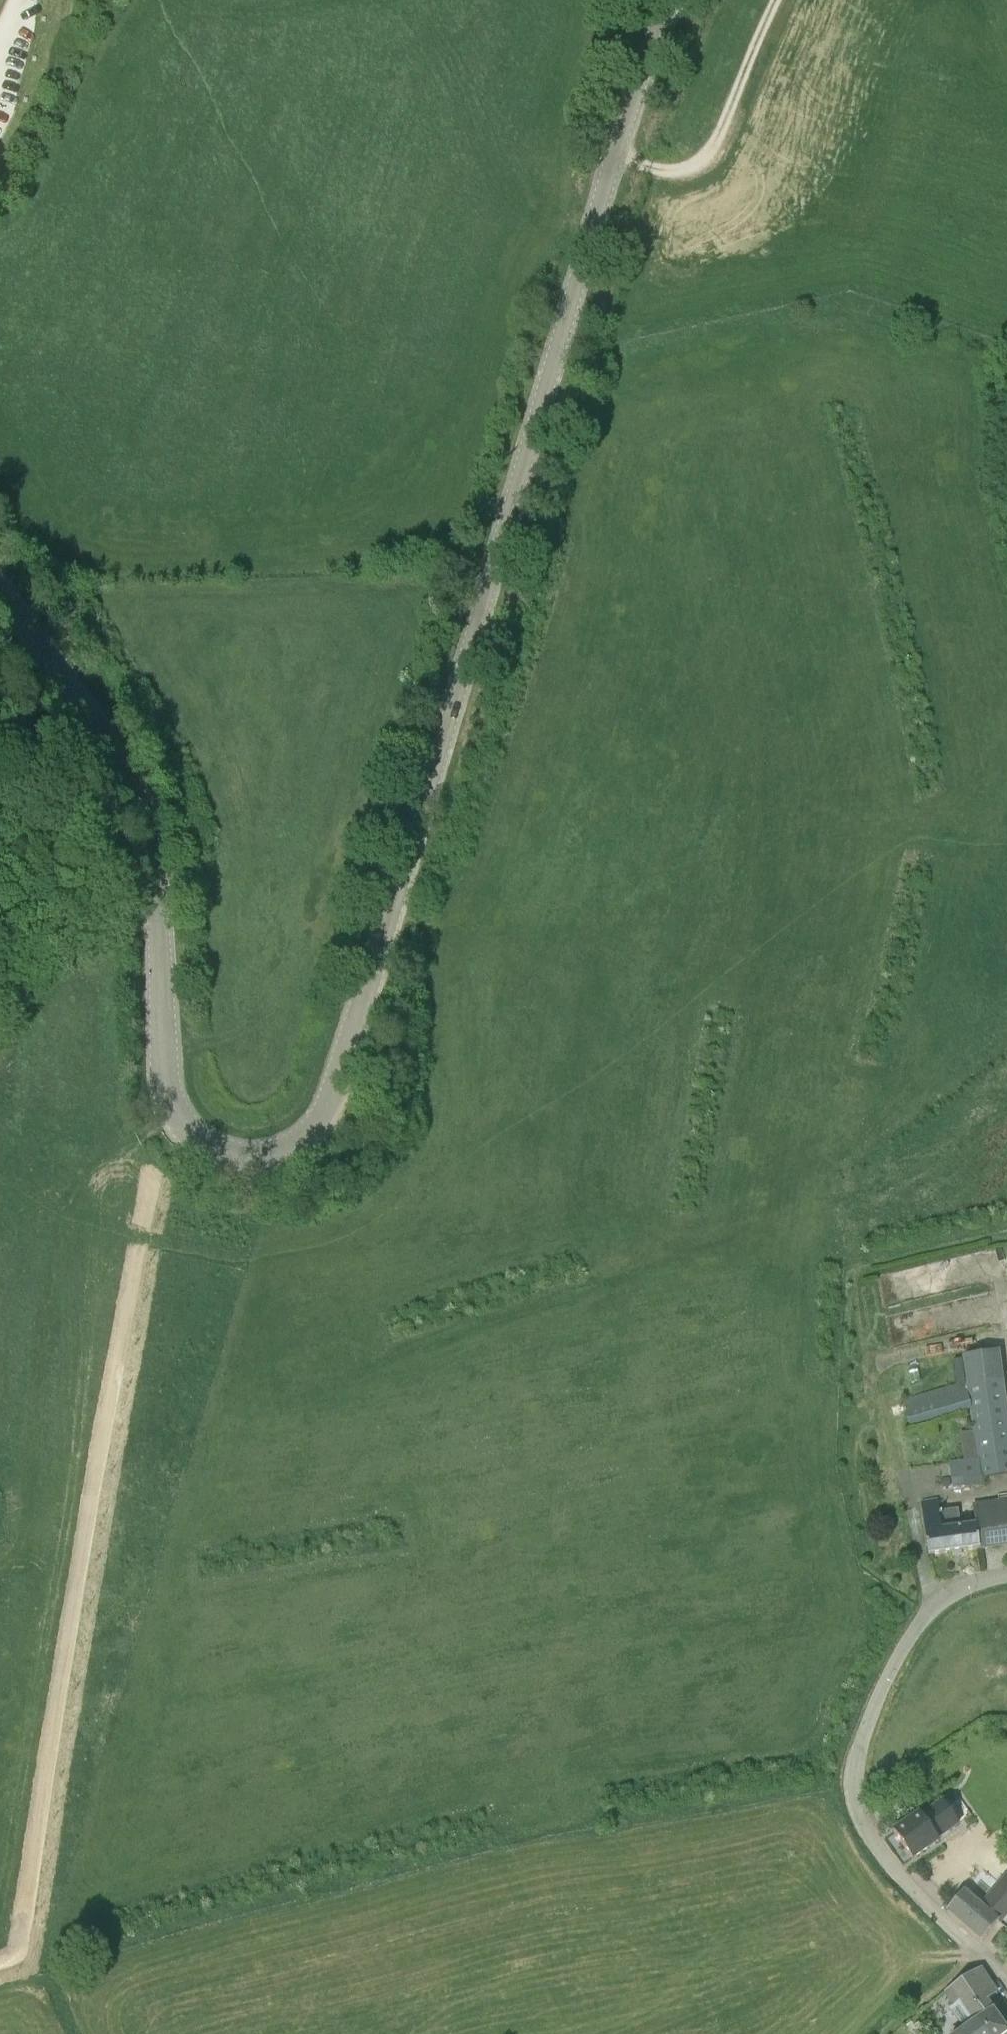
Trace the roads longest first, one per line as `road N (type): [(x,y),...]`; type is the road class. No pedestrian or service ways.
road 1 (tertiary): [(0,587),(106,742),(144,824),(158,902),(166,1078),(178,1114),(205,1146),(225,1154),(259,1156),(296,1144),(325,1116),(338,1090),(617,144),(672,0)]
road 2 (unclassified): [(1006,1982),(880,1854),(860,1816),(853,1777),(872,1706),(909,1632),(942,1597),(1006,1576)]
road 3 (track): [(981,1954),(884,2033)]

